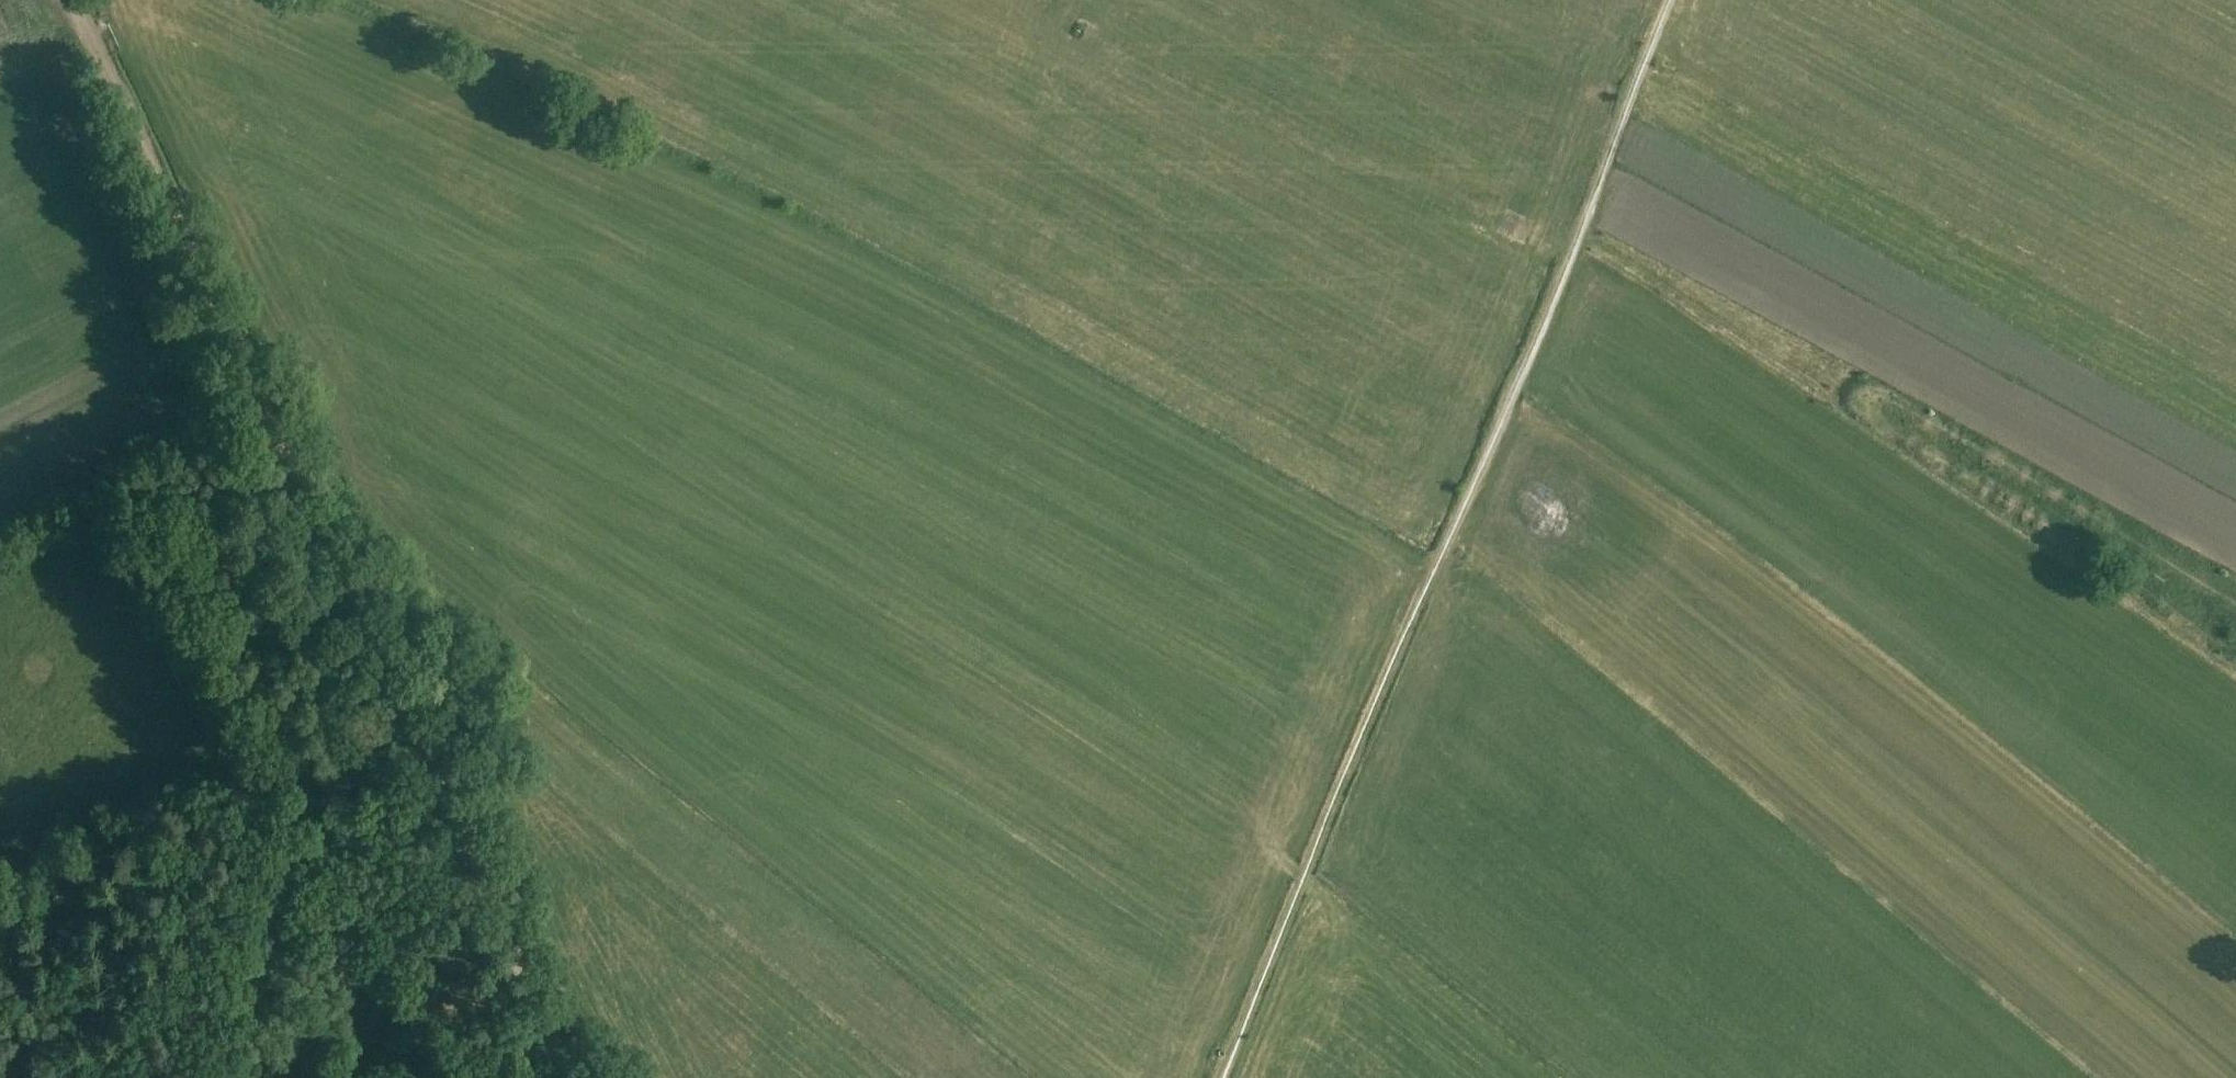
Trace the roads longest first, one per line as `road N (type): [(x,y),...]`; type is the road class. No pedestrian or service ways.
road 1 (track): [(556,1077),(407,696),(264,402)]
road 2 (track): [(264,402),(70,0)]

